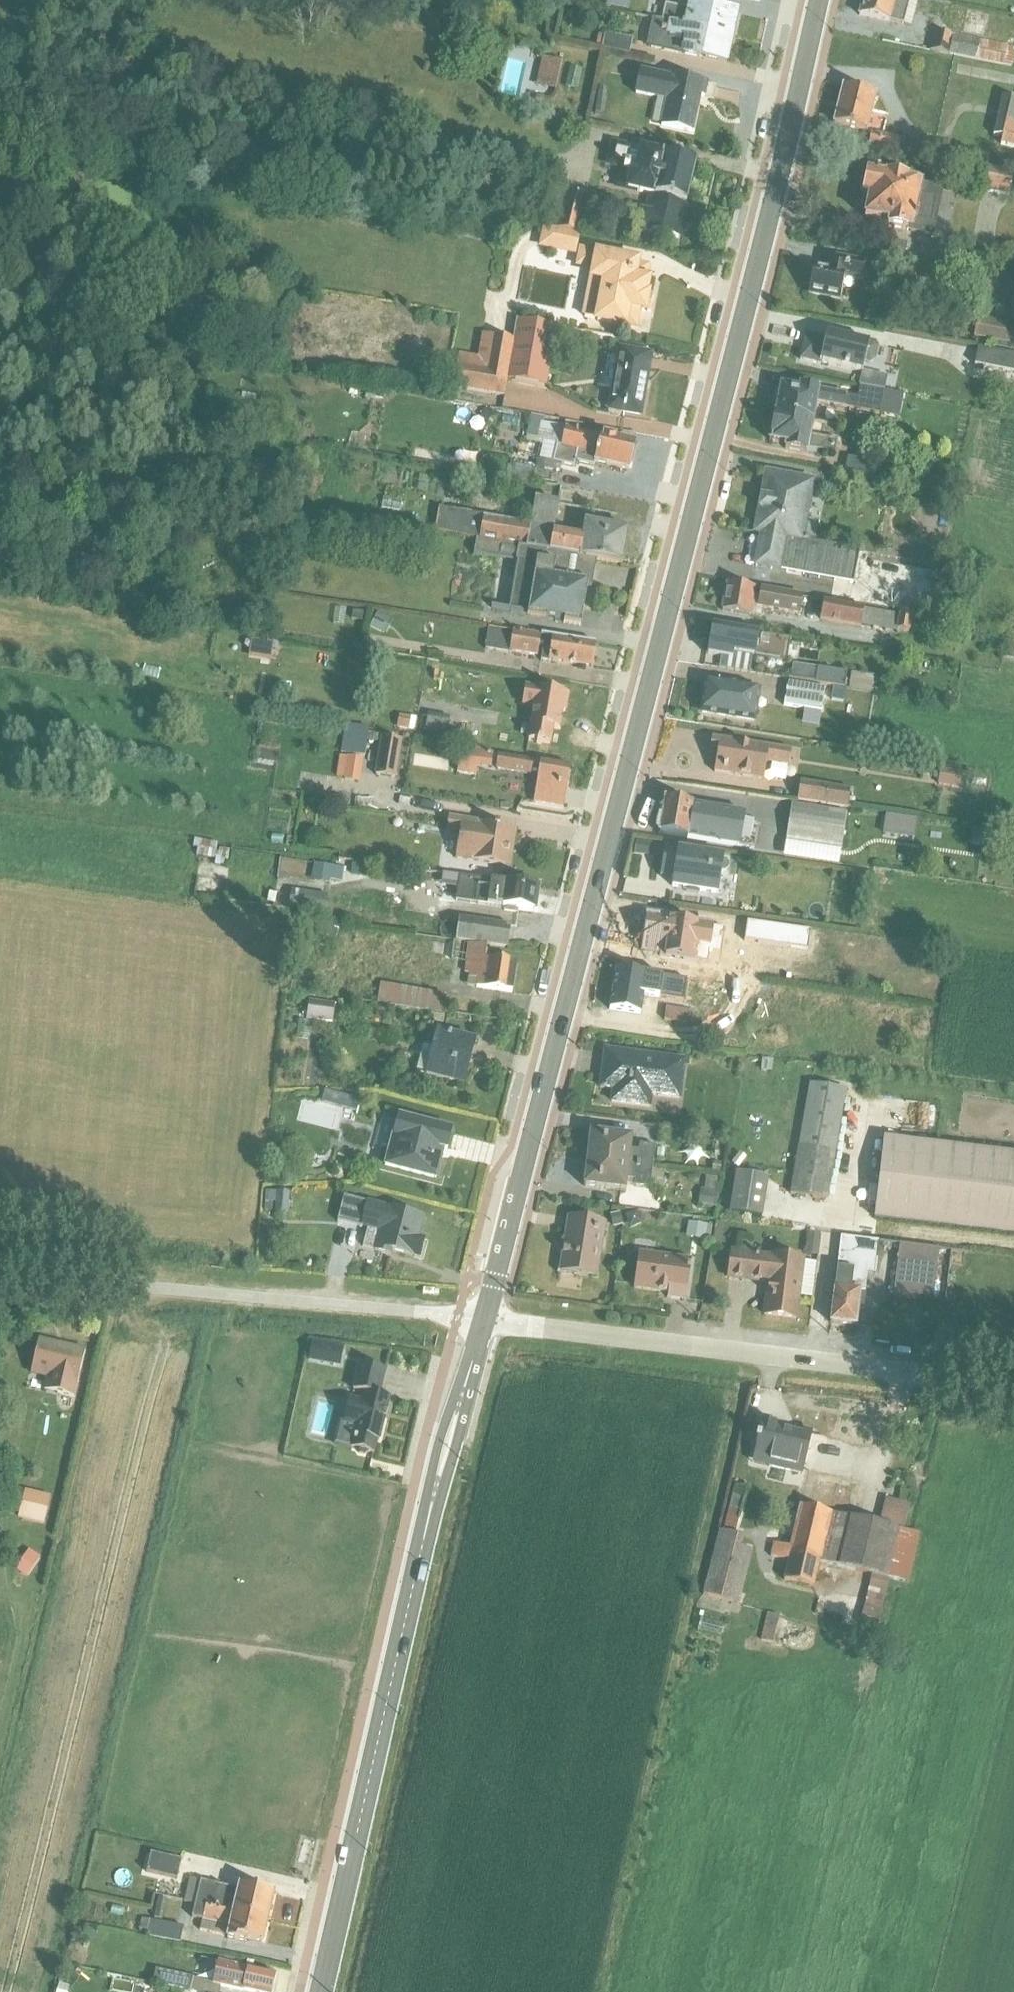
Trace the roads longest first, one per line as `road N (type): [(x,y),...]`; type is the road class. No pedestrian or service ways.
road 1 (secondary): [(484,1320),(820,0)]
road 2 (secondary): [(324,1991),(439,1472),(484,1320)]
road 3 (residential): [(484,1320),(1013,1386)]
road 4 (residential): [(0,1274),(484,1320)]

